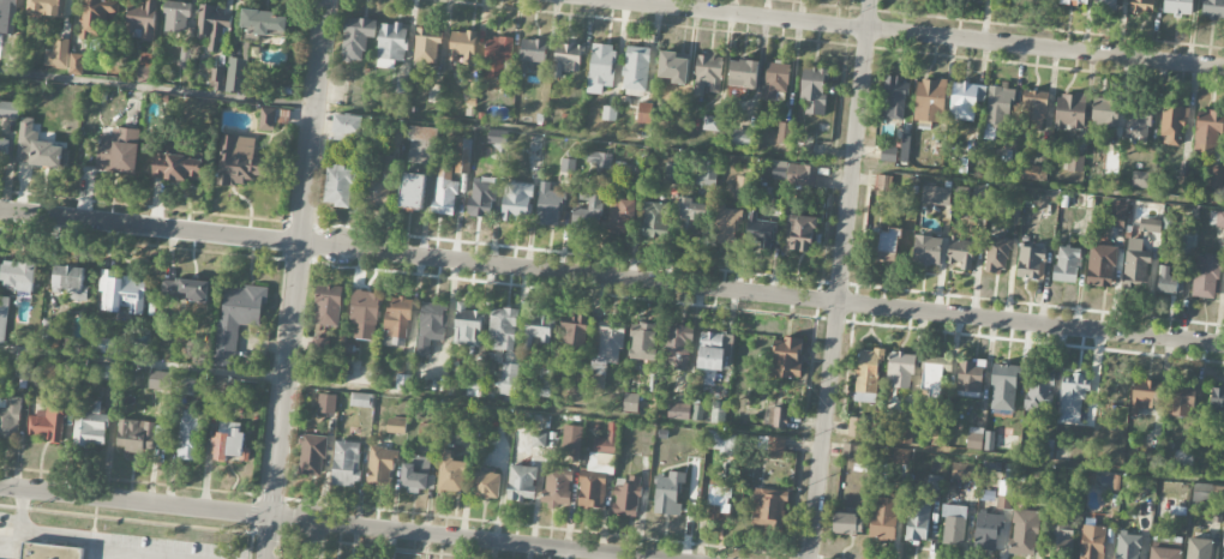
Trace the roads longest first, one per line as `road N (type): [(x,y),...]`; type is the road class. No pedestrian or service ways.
road 1 (residential): [(1223,344),(0,211)]
road 2 (residential): [(648,558),(0,487)]
road 3 (residential): [(1223,69),(601,0)]
road 4 (residential): [(269,558),(330,0)]
road 5 (residential): [(811,558),(872,0)]

